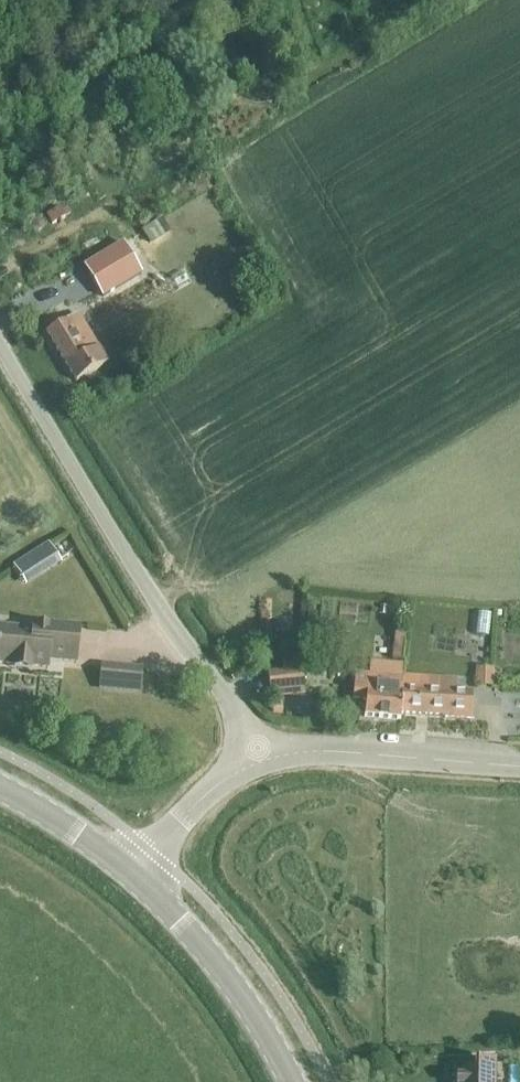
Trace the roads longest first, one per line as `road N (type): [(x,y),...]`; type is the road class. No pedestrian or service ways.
road 1 (unclassified): [(256,748),(106,526),(0,348)]
road 2 (unclassified): [(256,748),(519,768)]
road 3 (secondary): [(292,1081),(248,1004),(131,876)]
road 4 (unclassified): [(131,876),(256,748)]
road 5 (secondary): [(131,876),(0,788)]

